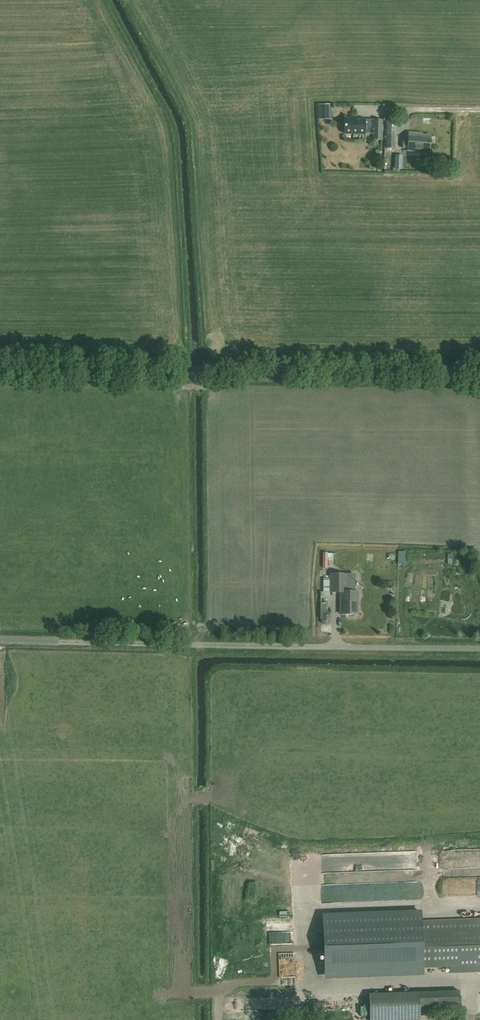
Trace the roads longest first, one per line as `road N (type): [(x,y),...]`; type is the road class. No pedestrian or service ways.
road 1 (unclassified): [(479,645),(0,638)]
road 2 (unclassified): [(0,368),(479,371)]
road 3 (track): [(479,110),(356,110)]

